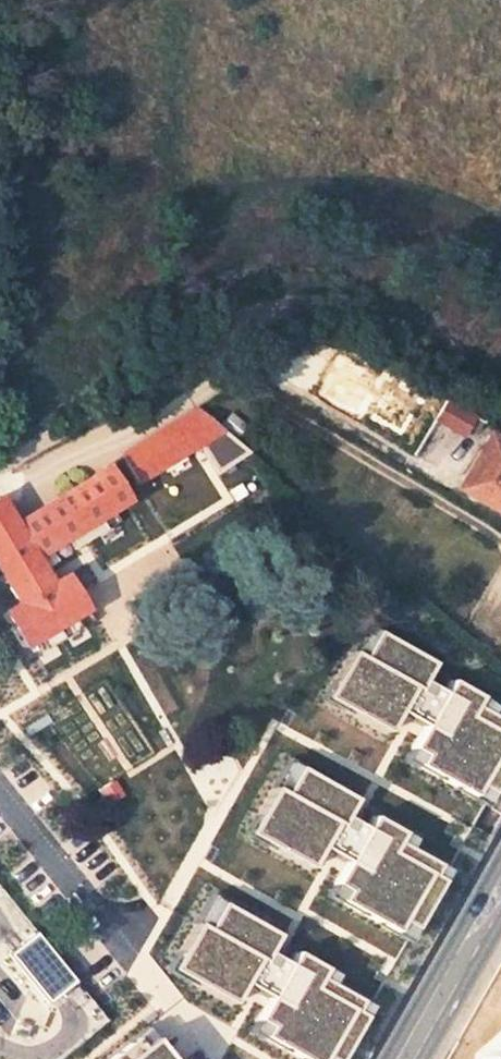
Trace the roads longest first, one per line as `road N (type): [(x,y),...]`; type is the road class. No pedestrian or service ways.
road 1 (tertiary): [(409,1058),(500,898)]

